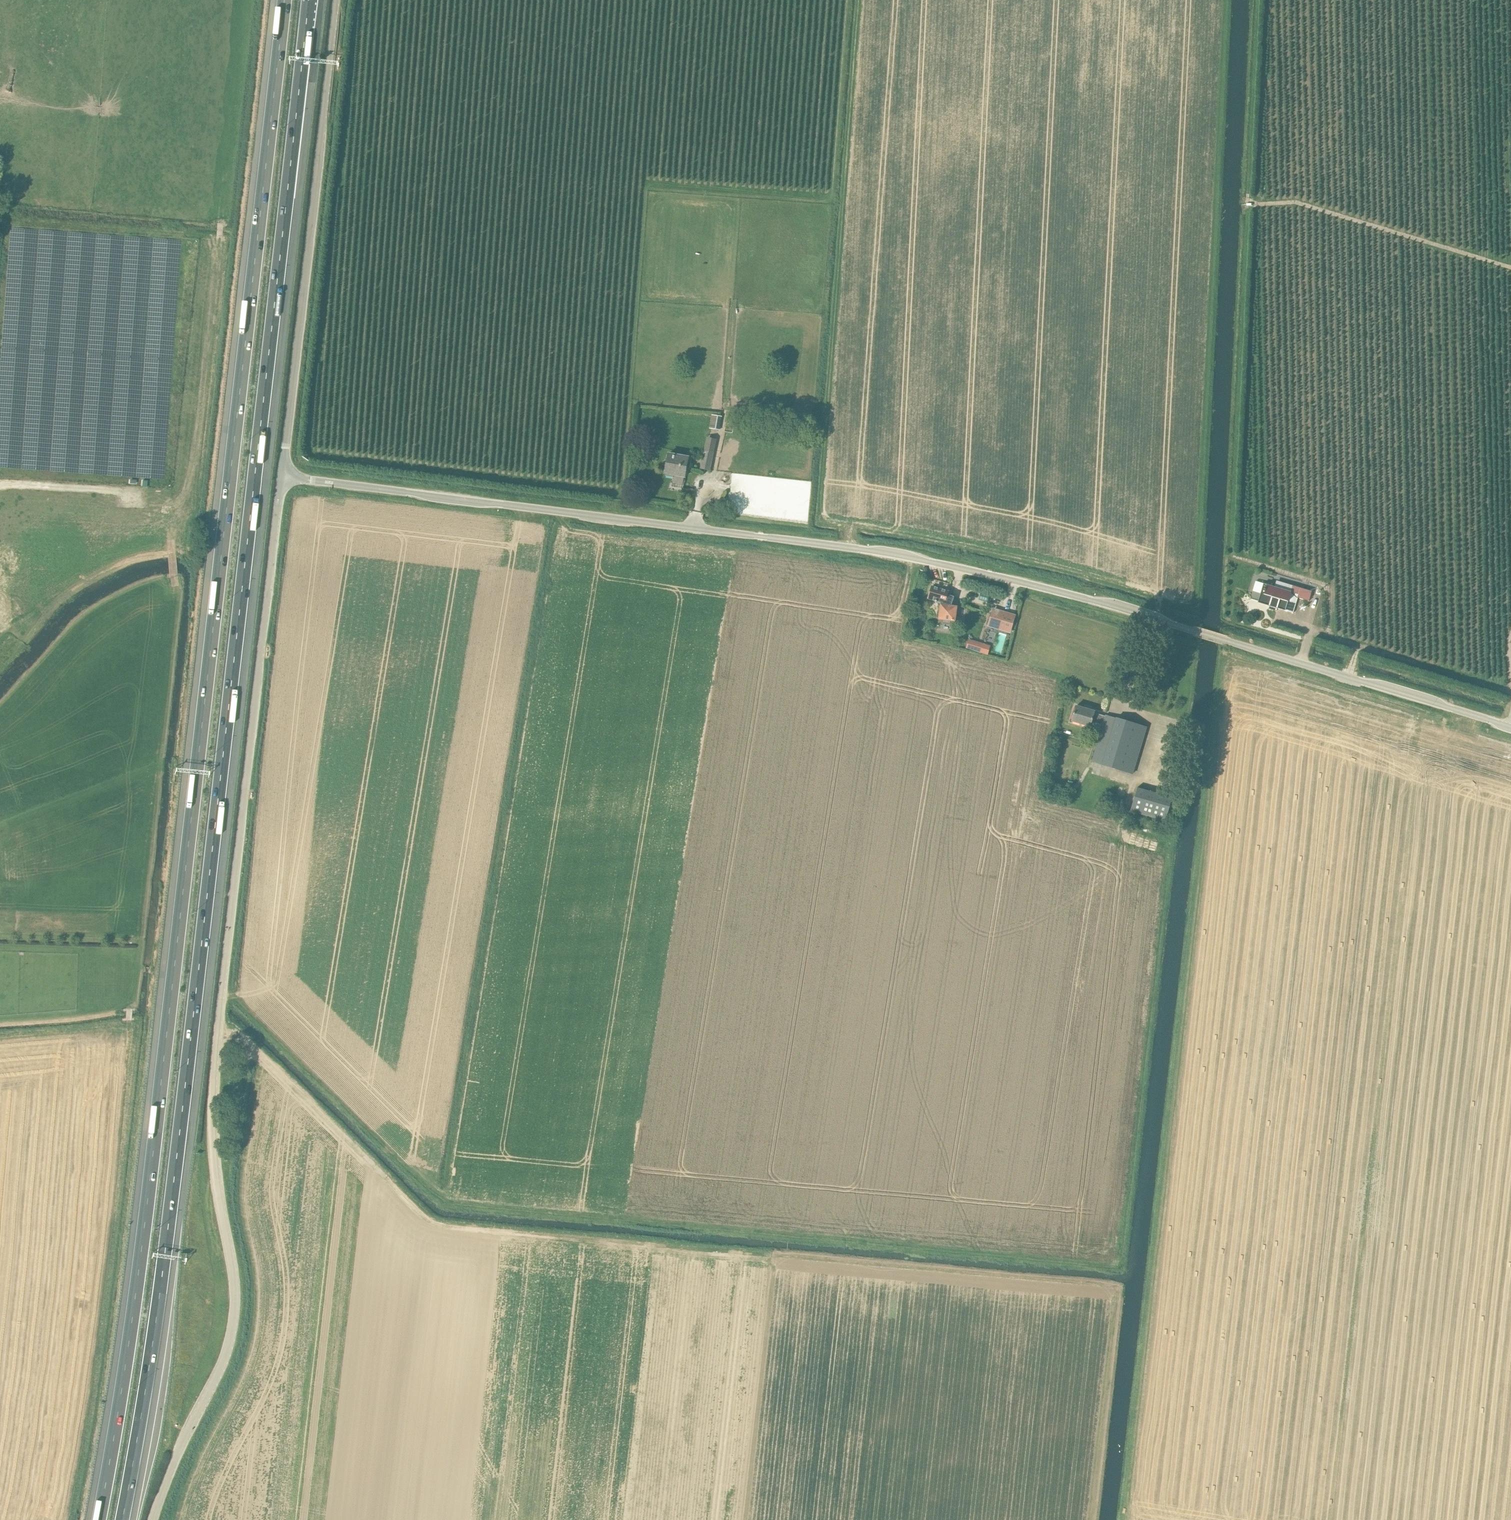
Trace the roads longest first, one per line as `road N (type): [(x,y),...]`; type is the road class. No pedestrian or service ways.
road 1 (motorway): [(123,1519),(157,1321),(309,0)]
road 2 (motorway): [(283,0),(161,1092),(100,1519)]
road 3 (unclassified): [(1510,729),(1012,586),(873,560),(287,489)]
road 4 (unclassified): [(161,1519),(227,1353),(236,1311),(215,1204),(214,1153),(287,489)]
road 5 (unclassified): [(287,489),(336,0)]

